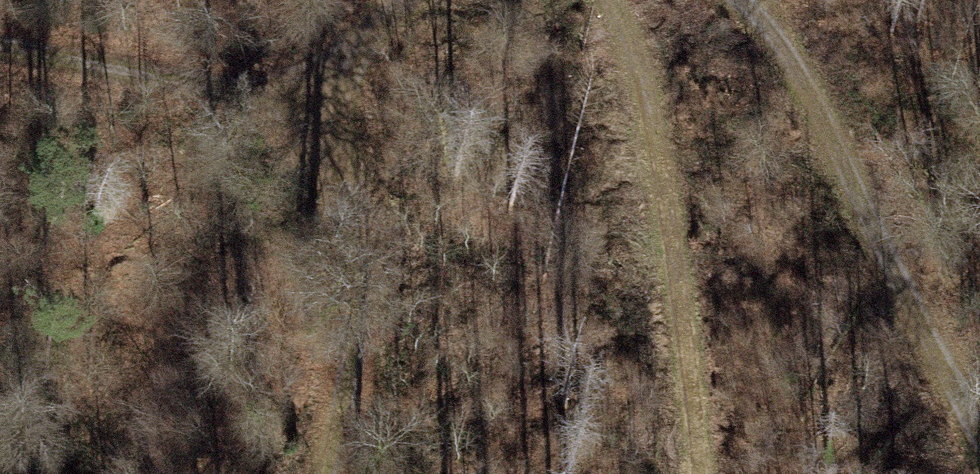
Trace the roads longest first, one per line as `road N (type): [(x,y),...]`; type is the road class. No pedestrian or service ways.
road 1 (track): [(979,467),(936,414),(806,73),(740,0)]
road 2 (track): [(617,0),(655,94),(701,473)]
road 3 (track): [(350,116),(313,473)]
road 4 (track): [(350,116),(0,40)]
road 5 (track): [(387,0),(350,116)]

